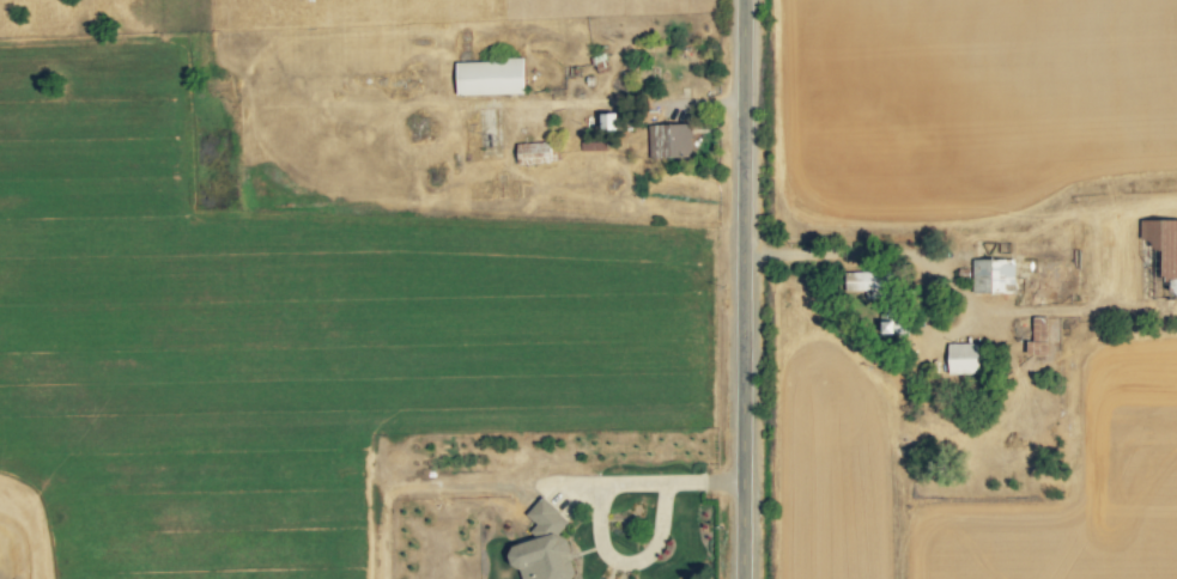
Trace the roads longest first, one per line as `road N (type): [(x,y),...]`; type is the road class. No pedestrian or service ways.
road 1 (tertiary): [(739,0),(745,578)]

